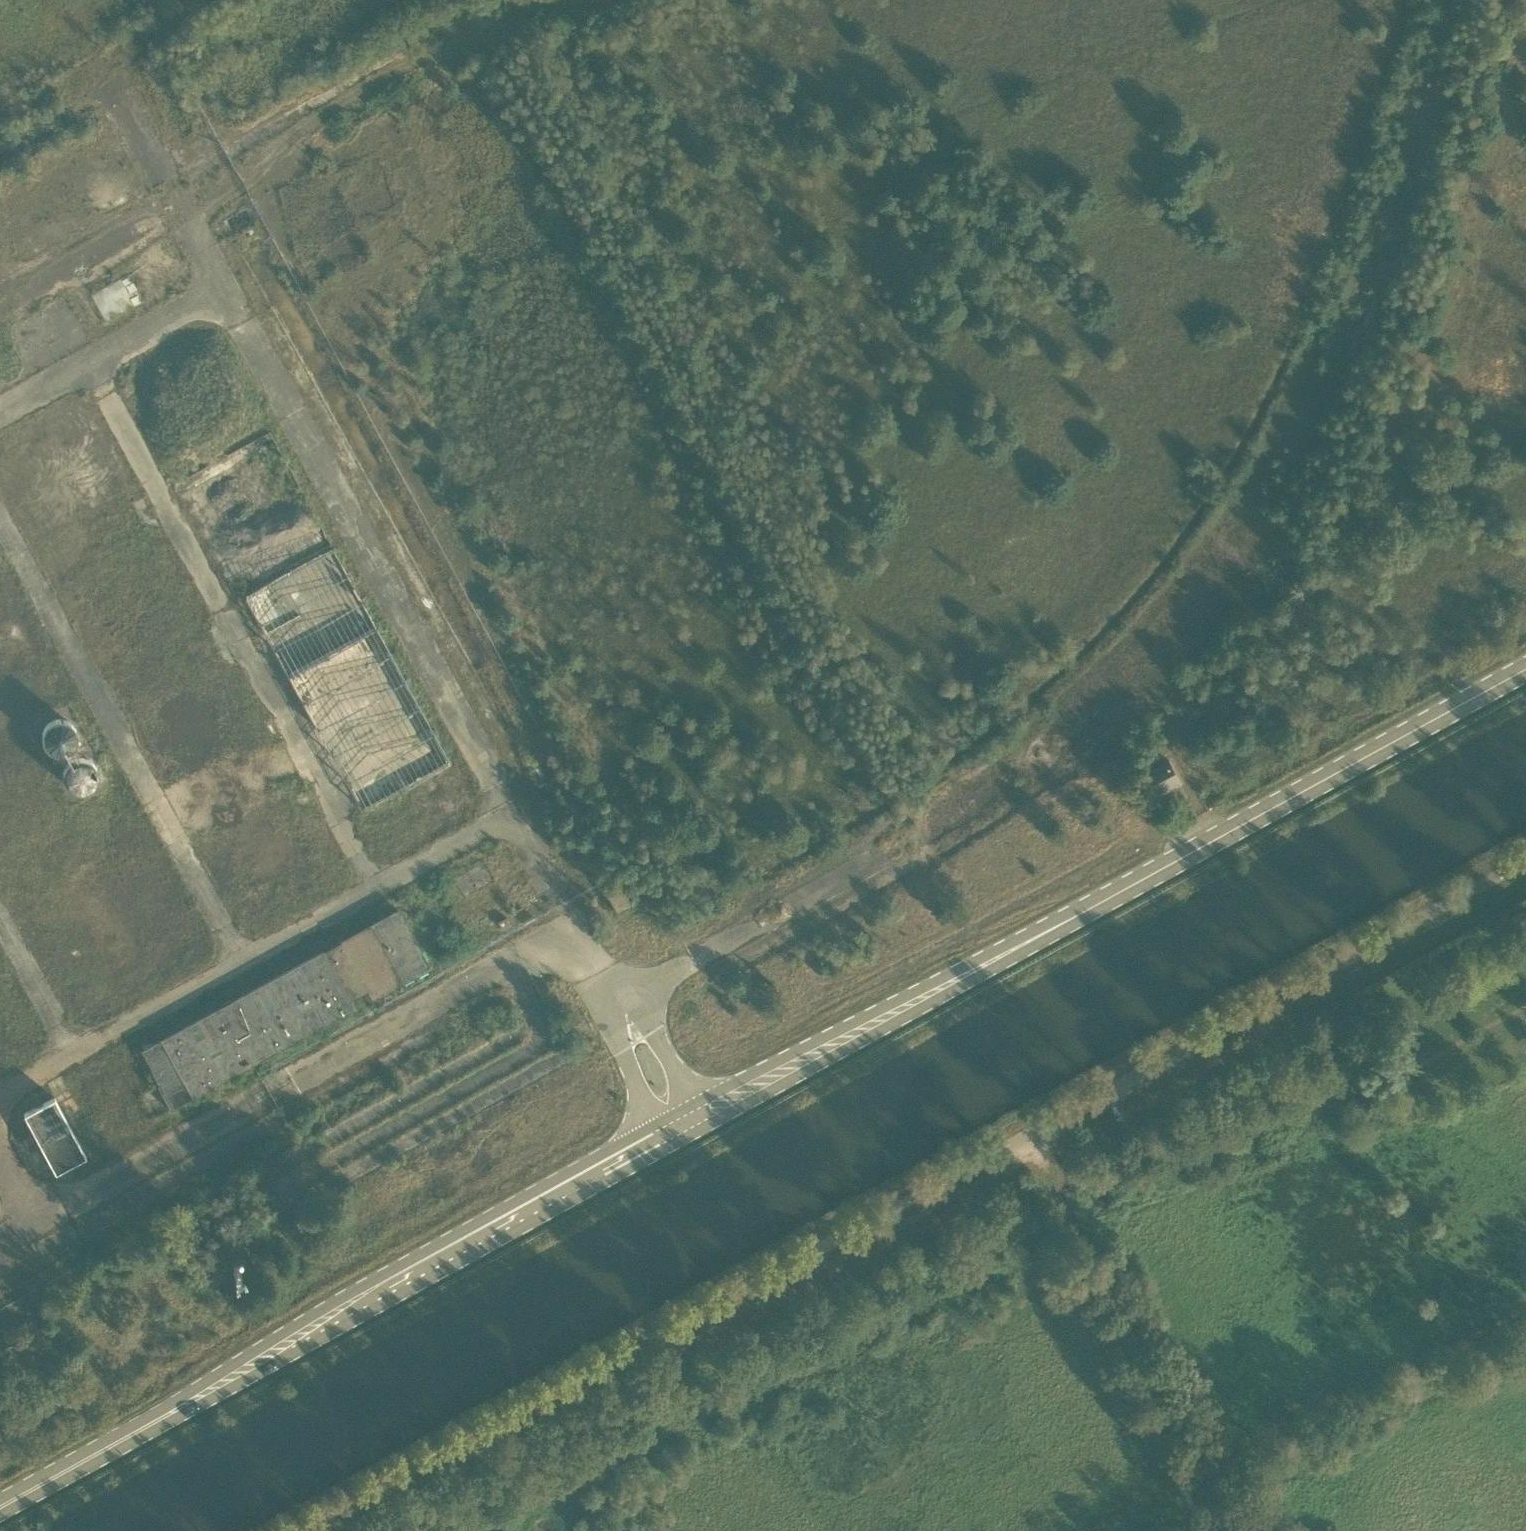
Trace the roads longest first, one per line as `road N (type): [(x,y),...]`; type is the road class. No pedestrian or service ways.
road 1 (secondary): [(692,1116),(1525,668)]
road 2 (track): [(291,1530),(1021,1137)]
road 3 (secondary): [(0,1505),(662,1132)]
road 4 (unclassified): [(1021,1137),(1525,858)]
road 5 (track): [(615,0),(517,16),(424,61),(329,114),(201,223)]
road 6 (track): [(1027,1134),(1225,1489)]
road 7 (unclassified): [(692,1116),(657,1042),(627,1004),(628,1055),(662,1132)]

